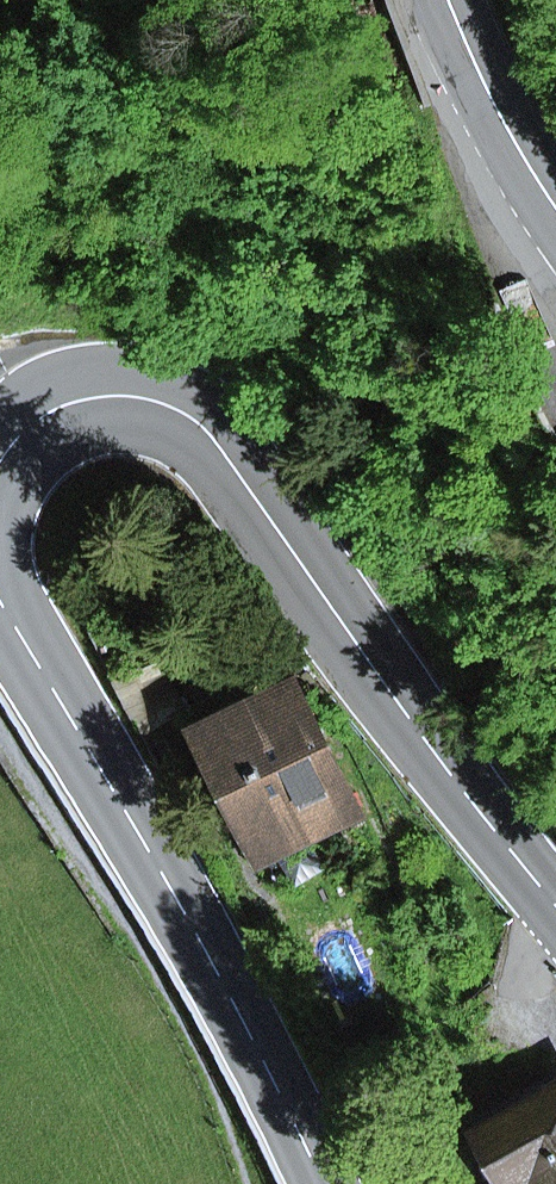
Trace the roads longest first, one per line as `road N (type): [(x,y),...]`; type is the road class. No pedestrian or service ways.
road 1 (primary): [(555,912),(366,660),(231,461),(196,424),(154,403),(99,396),(44,410),(0,451)]
road 2 (primary): [(0,609),(183,916),(321,1183)]
road 3 (primary): [(449,0),(484,86),(555,208)]

